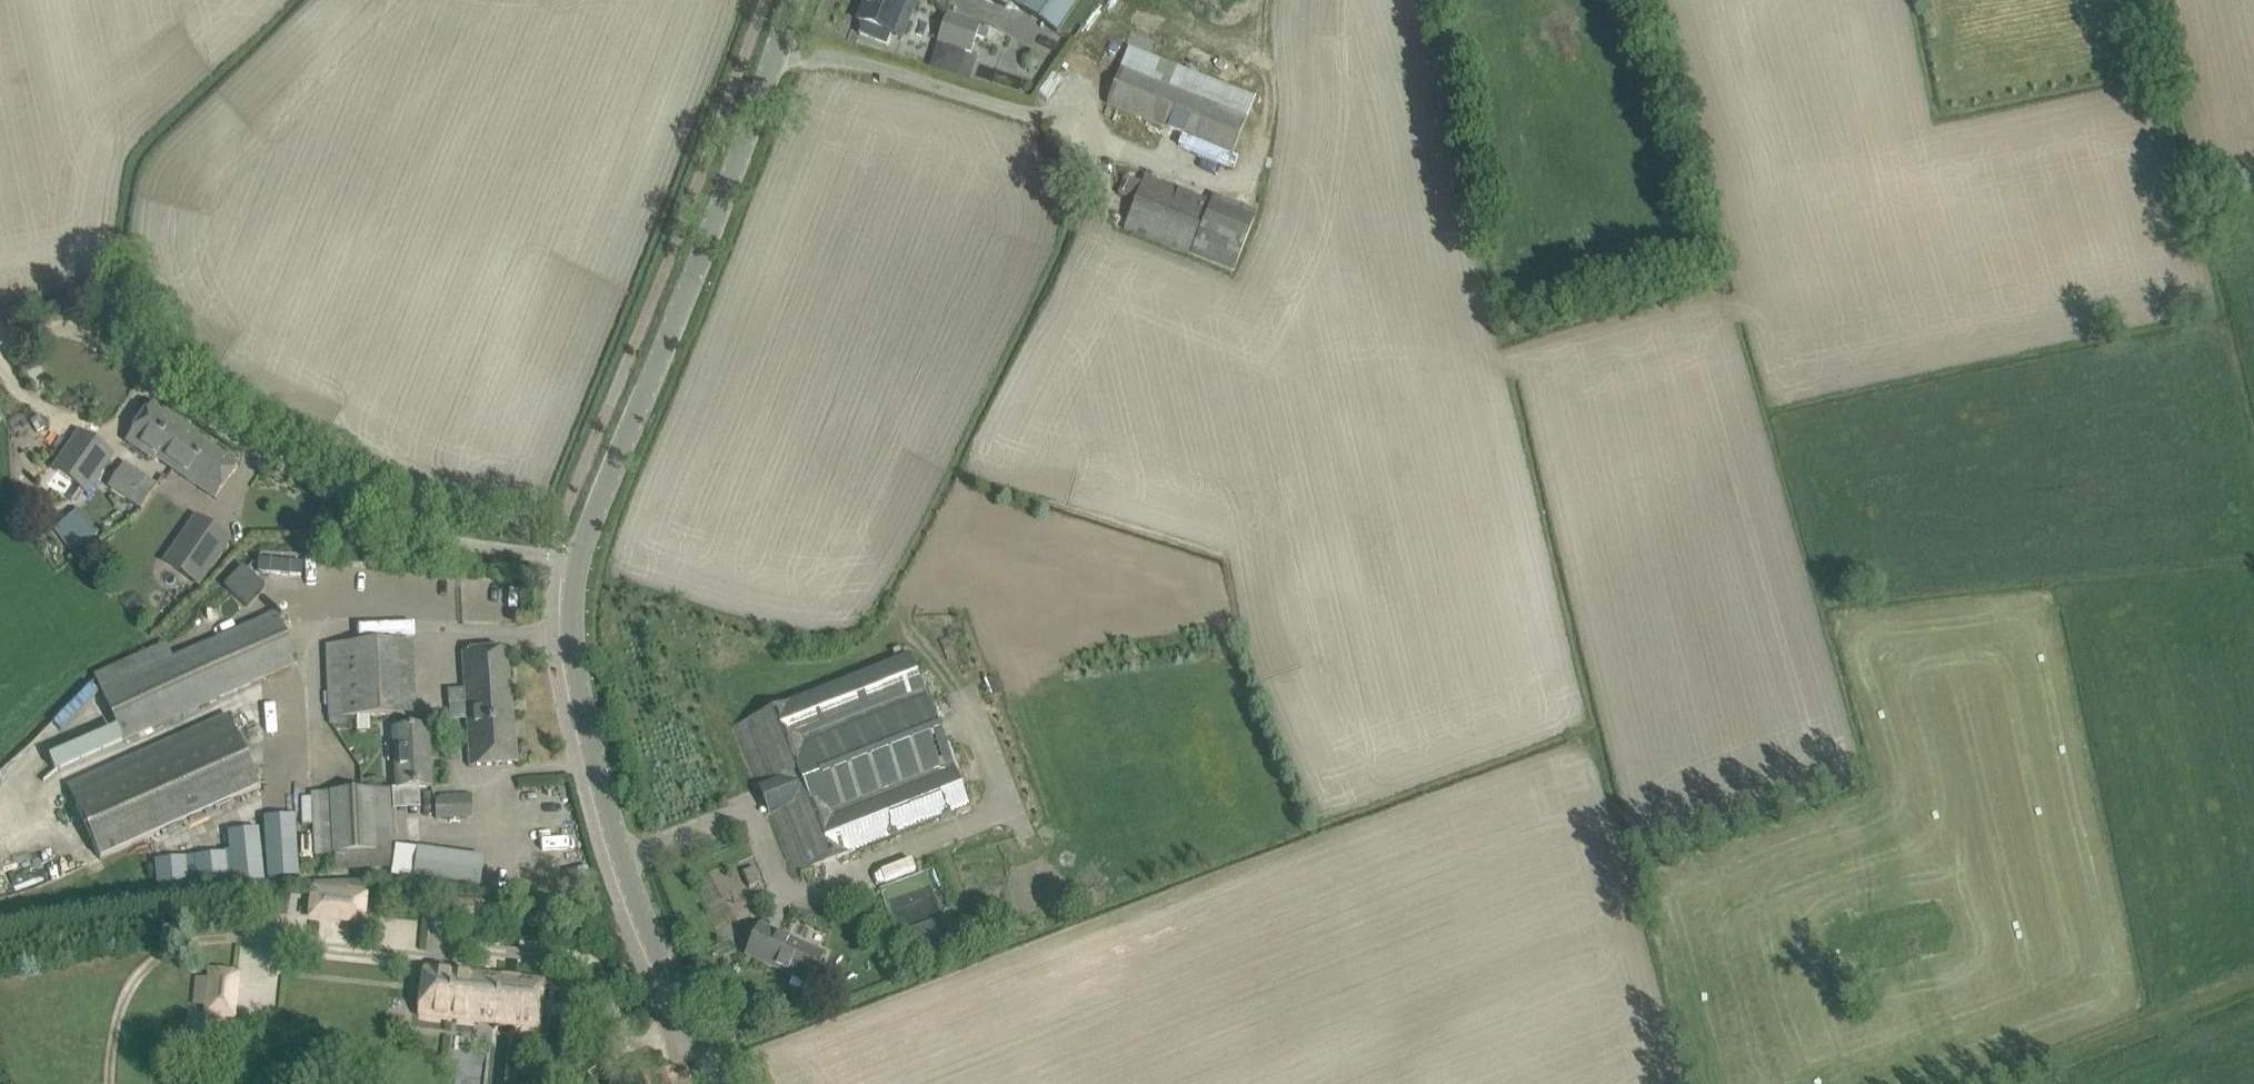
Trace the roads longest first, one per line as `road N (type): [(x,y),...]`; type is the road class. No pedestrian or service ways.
road 1 (tertiary): [(590,544),(607,480),(793,0)]
road 2 (tertiary): [(728,1083),(635,888),(580,682),(572,632),(590,544)]
road 3 (unclassified): [(590,544),(377,501),(269,447),(189,377)]

